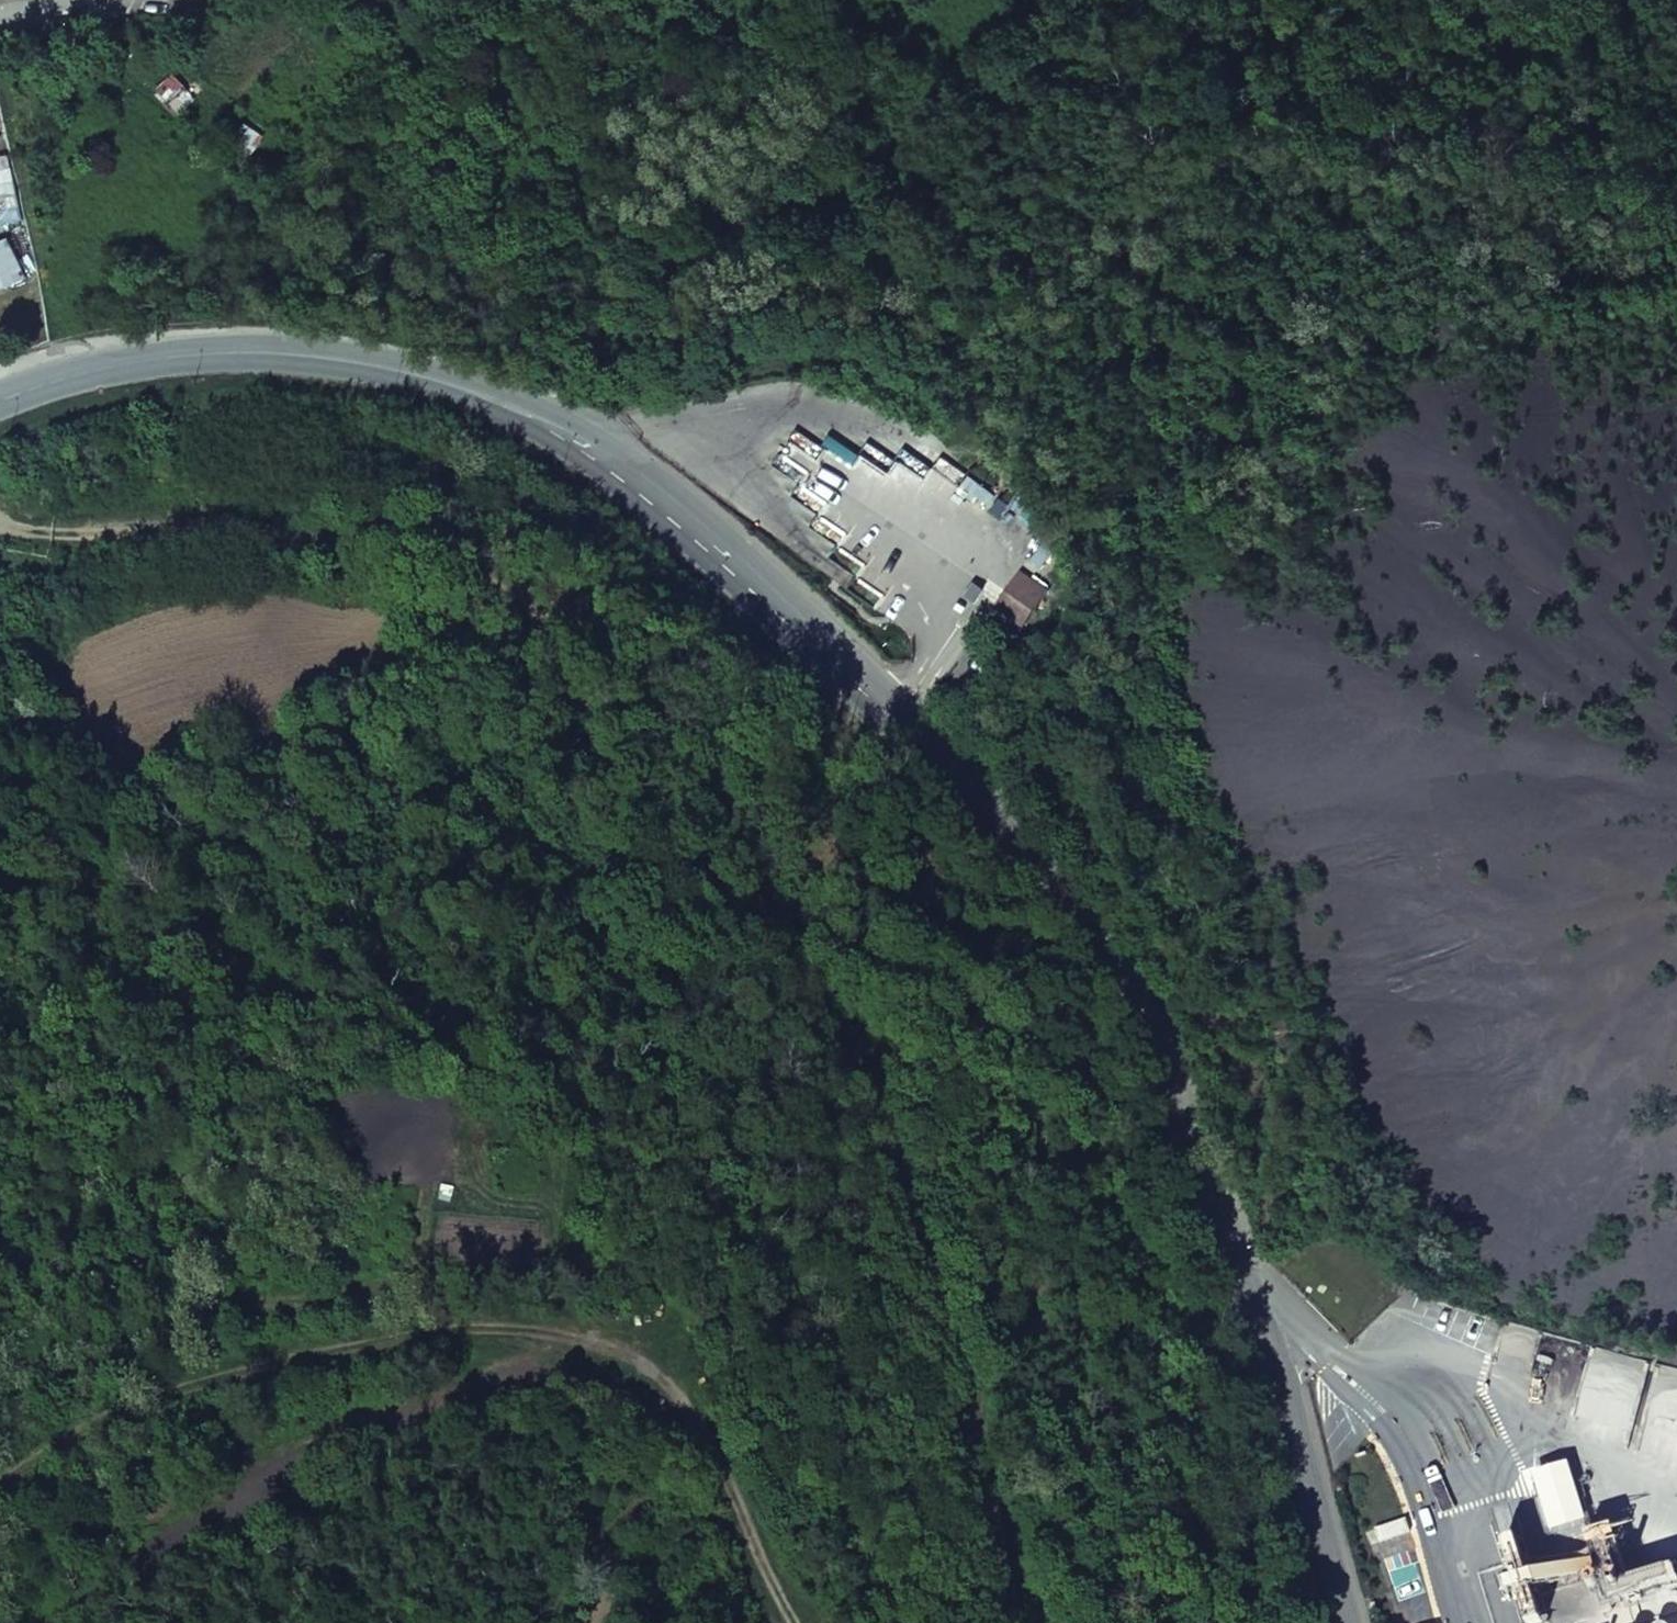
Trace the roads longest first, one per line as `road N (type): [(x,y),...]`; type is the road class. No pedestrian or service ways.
road 1 (tertiary): [(0,400),(81,368),(275,355),(484,395),(607,451),(911,722),(1141,978),(1266,1298),(1363,1622)]

